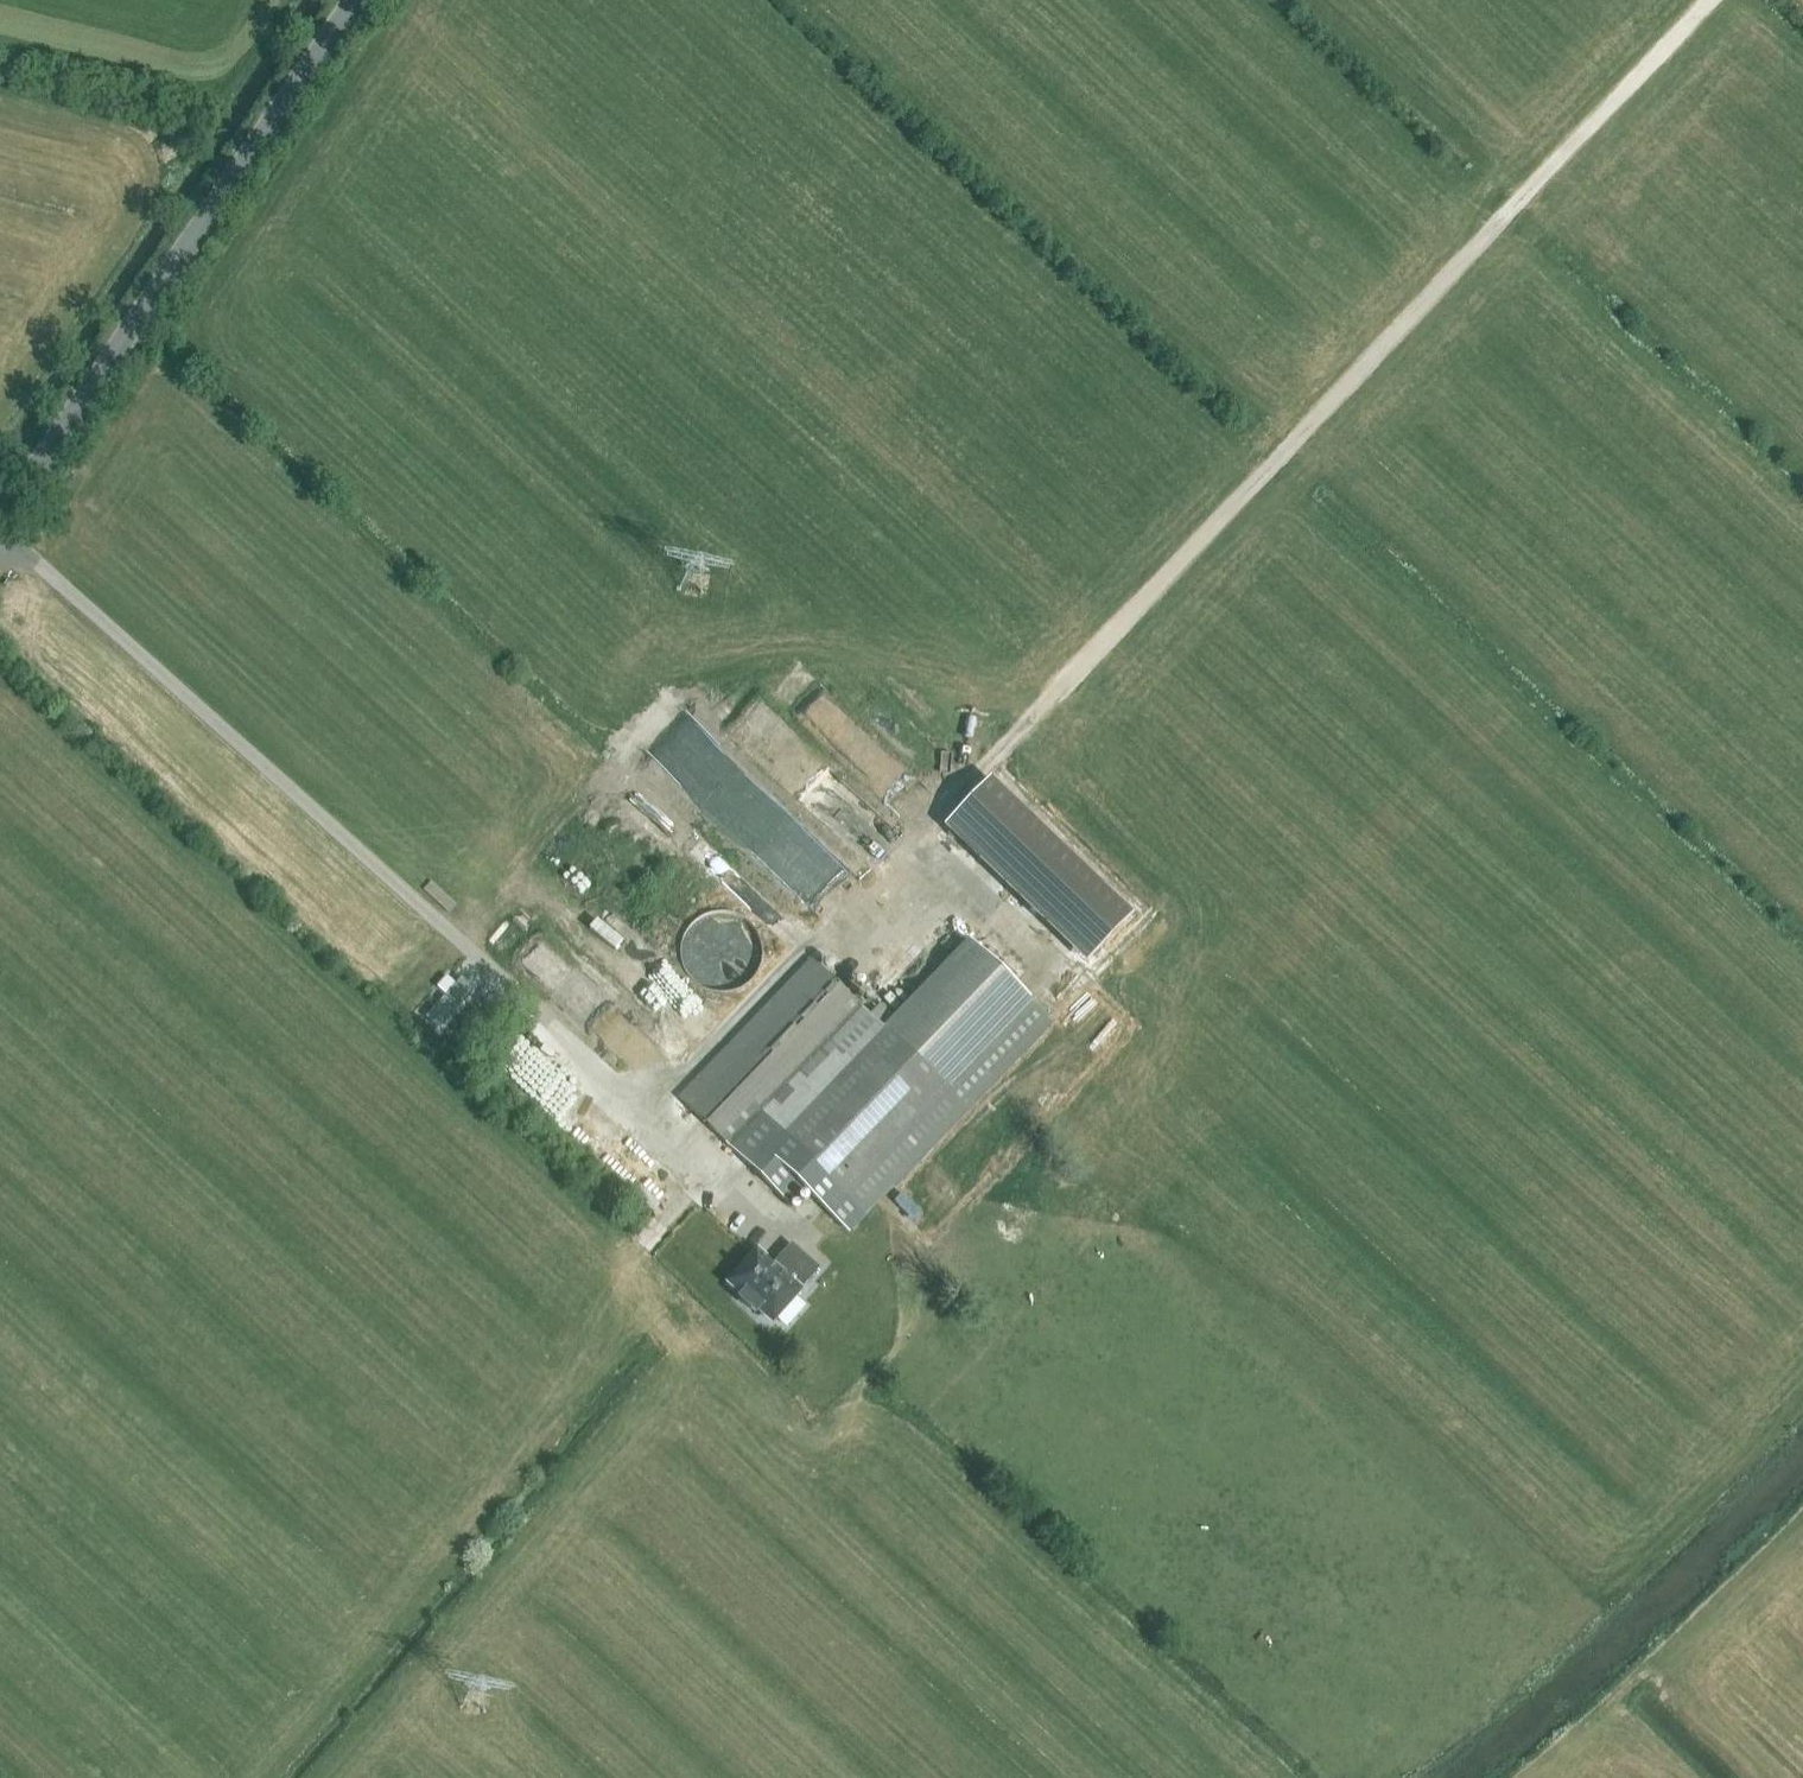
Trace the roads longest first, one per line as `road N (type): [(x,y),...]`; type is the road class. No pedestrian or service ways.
road 1 (unclassified): [(0,515),(350,0)]

